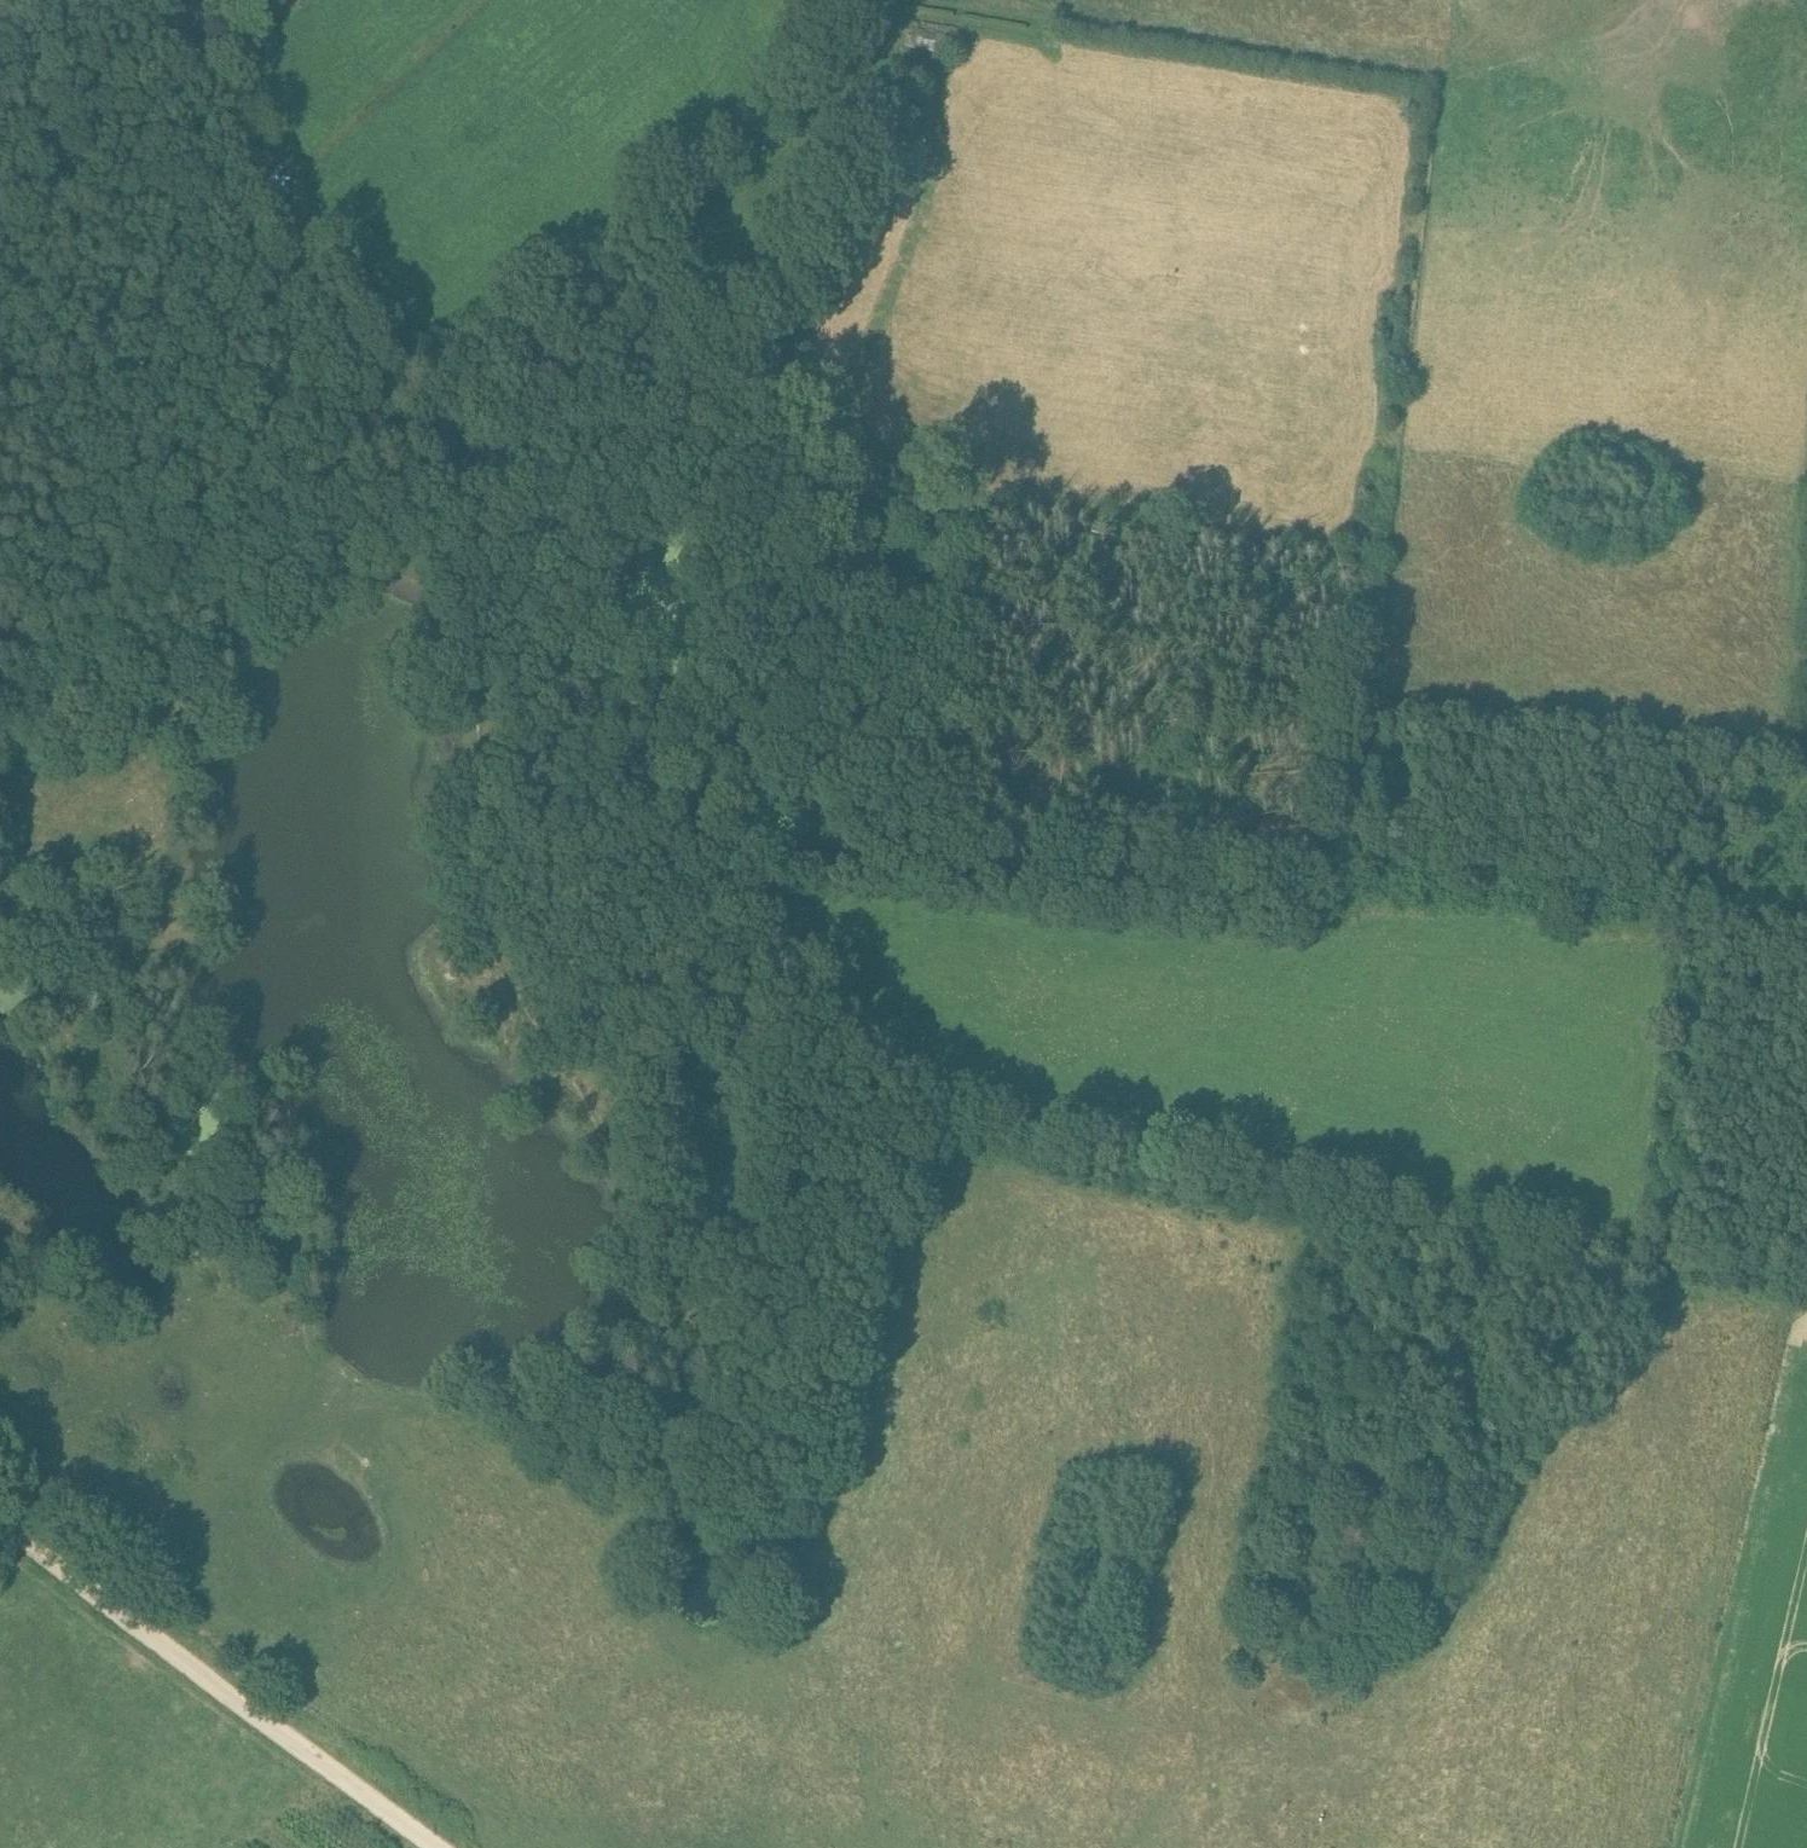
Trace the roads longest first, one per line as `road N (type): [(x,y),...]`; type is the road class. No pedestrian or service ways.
road 1 (track): [(0,1532),(443,1847)]

